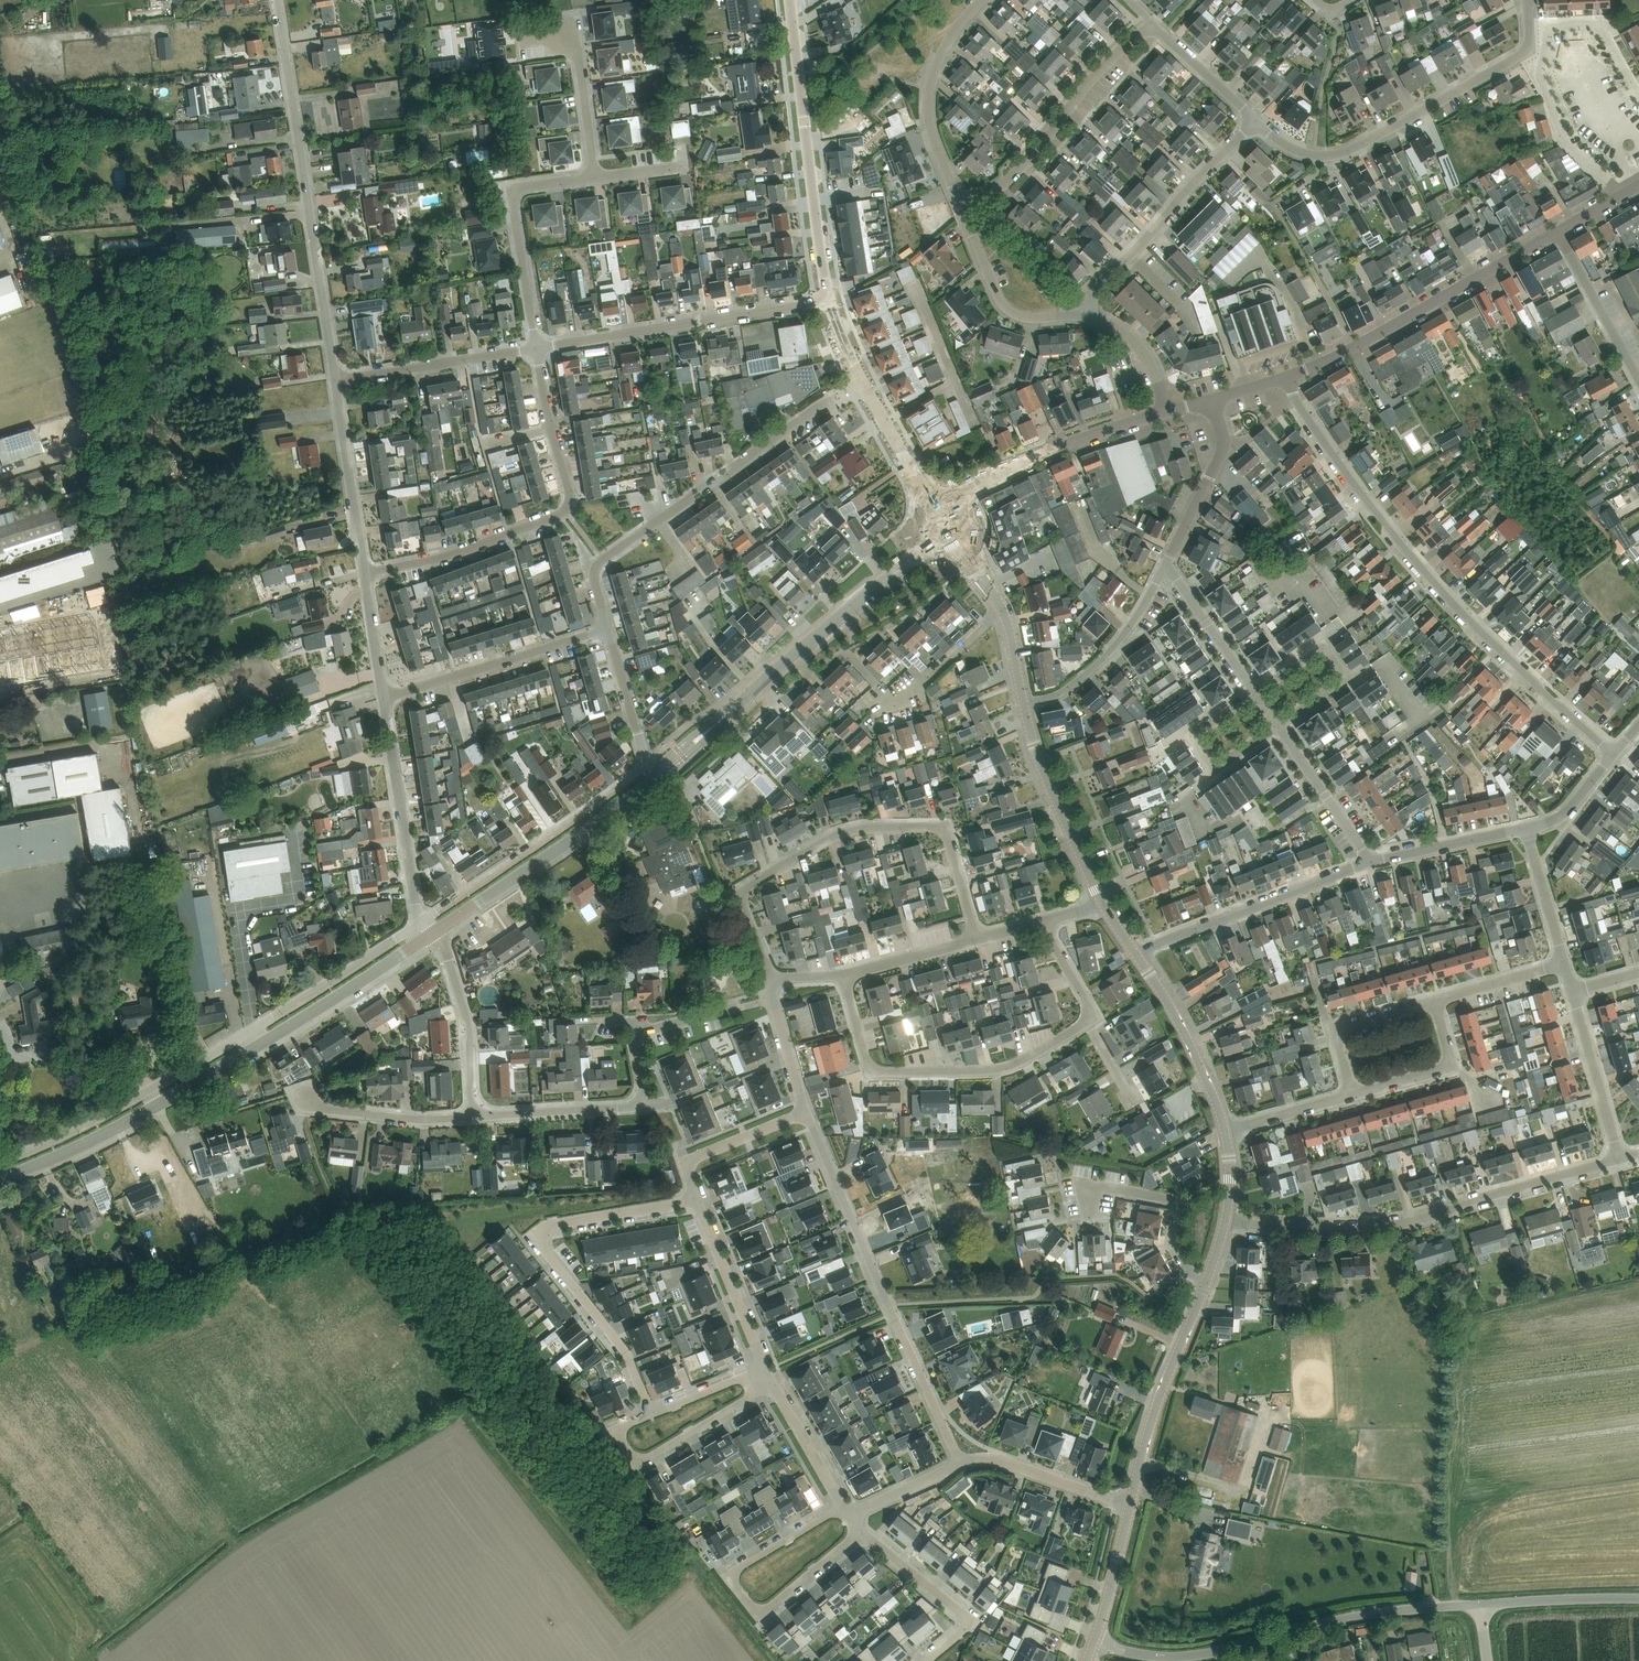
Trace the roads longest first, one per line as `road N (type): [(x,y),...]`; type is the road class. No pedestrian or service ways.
road 1 (residential): [(1614,754),(1418,563),(1296,401),(1287,377)]
road 2 (residential): [(976,939),(941,829),(926,822),(846,828),(744,891),(776,977)]
road 3 (unclassified): [(1225,1220),(1293,1229),(1388,1226),(1621,1159)]
road 4 (unclassified): [(1094,1642),(1171,1657),(1361,1614),(1479,1604)]
road 5 (residential): [(607,629),(593,580),(602,559),(822,405),(864,386)]
road 6 (residential): [(335,379),(276,0)]
road 7 (residential): [(805,1112),(959,1462)]
road 8 (residential): [(364,572),(447,556),(565,510),(569,493),(537,349)]
road 9 (residential): [(696,1196),(555,1224),(541,1238),(627,1353),(652,1414)]
road 10 (residential): [(1526,0),(1528,51),(1353,148),(1300,152),(1256,122)]
road 11 (residential): [(1638,94),(1600,24),(1549,27),(1538,72),(1564,141),(1621,194)]
road 12 (residential): [(1086,1019),(1004,1067),(880,1072),(865,1057),(844,974)]
road 13 (residential): [(864,1530),(755,1614),(725,1578),(842,1505)]
road 14 (tertiary): [(705,733),(948,530)]
road 15 (tertiary): [(1287,377),(1558,231)]
road 16 (tertiary): [(828,300),(789,0)]
road 17 (residential): [(537,349),(828,300)]
road 18 (residential): [(646,762),(423,921)]
road 19 (tertiary): [(433,933),(656,776)]
road 20 (residential): [(962,205),(994,195),(1100,70),(1153,27)]
road 21 (residential): [(1256,122),(1099,283),(1087,316)]
road 22 (residential): [(1135,952),(1369,861)]
road 23 (tertiary): [(935,508),(1001,471),(1165,413)]
road 24 (residential): [(537,349),(512,201),(518,188),(596,178)]
road 25 (residential): [(471,1117),(631,1105),(643,1088),(635,1041),(642,1031)]
road 26 (tertiary): [(1129,1505),(1161,1387),(1206,1283)]
road 27 (residential): [(383,696),(607,629)]
road 28 (residential): [(423,921),(383,696)]
road 29 (residential): [(962,205),(934,140),(929,88),(949,36),(981,0)]
road 30 (residential): [(652,1414),(625,1427),(623,1443),(634,1456),(651,1455),(771,1383)]
road 31 (tertiary): [(1103,903),(1024,705)]
road 32 (tertiary): [(256,1047),(433,933)]
road 33 (residential): [(423,921),(248,1033)]
road 34 (residential): [(335,379),(537,349)]
road 35 (residential): [(1024,705),(1057,695),(1107,656),(1164,568)]
road 36 (residential): [(1206,1283),(1195,1278),(1174,1237),(1172,1201),(1094,1188),(1090,1216)]
road 37 (tertiary): [(1226,1131),(1192,1046),(1135,952)]
road 38 (residential): [(864,1530),(969,1619),(922,1660)]
road 39 (residential): [(1277,724),(1344,678),(1323,647),(1256,693)]
road 40 (residential): [(596,178),(575,36),(522,40)]
road 41 (residential): [(364,572),(335,379)]
road 42 (residential): [(1087,316),(1031,318),(1006,308),(962,205)]
road 43 (residential): [(471,1117),(470,1029),(433,933)]
road 44 (residential): [(1256,693),(1193,736),(1215,767),(1277,724)]
road 45 (residential): [(764,1368),(696,1196)]
road 46 (residential): [(1164,568),(1221,454),(1210,399)]
road 47 (residential): [(1129,1505),(1004,1461),(959,1462)]
road 48 (residential): [(305,1093),(309,1106),(418,1119),(471,1117)]
road 49 (tertiary): [(0,1179),(158,1104)]
road 50 (residential): [(1621,1159),(1573,991)]
road 51 (residential): [(1638,381),(1558,231)]
road 52 (residential): [(150,1089),(0,1163)]
road 53 (residential): [(1351,1094),(1448,1063),(1435,999)]
road 54 (residential): [(1351,1094),(1339,1029),(1435,999)]
road 55 (residential): [(1369,861),(1277,724)]
road 56 (residential): [(696,1196),(687,1168),(696,1155),(805,1112)]
road 57 (residential): [(1369,861),(1526,827)]
road 58 (residential): [(877,708),(920,685),(1002,609)]
road 59 (unclassified): [(1479,1604),(1638,1598)]
road 60 (residential): [(1256,693),(1164,568)]
road 61 (residential): [(1565,965),(1526,827)]
road 62 (tertiary): [(1094,1642),(1129,1505)]
road 63 (residential): [(842,1505),(771,1383)]
road 64 (tertiary): [(935,508),(864,386)]
road 65 (residential): [(1153,27),(1256,122)]
road 66 (residential): [(646,762),(607,629)]
road 67 (residential): [(844,974),(976,939)]
road 68 (residential): [(642,1031),(772,997)]
road 69 (residential): [(1435,999),(1565,965)]
road 70 (residential): [(1165,413),(1138,346),(1087,316)]
road 71 (residential): [(1226,1131),(1351,1094)]
road 72 (residential): [(383,696),(364,572)]
road 73 (track): [(309,1106),(309,1130),(344,1222)]
road 74 (residential): [(764,1368),(652,1414)]
road 75 (residential): [(959,1462),(852,1517)]

